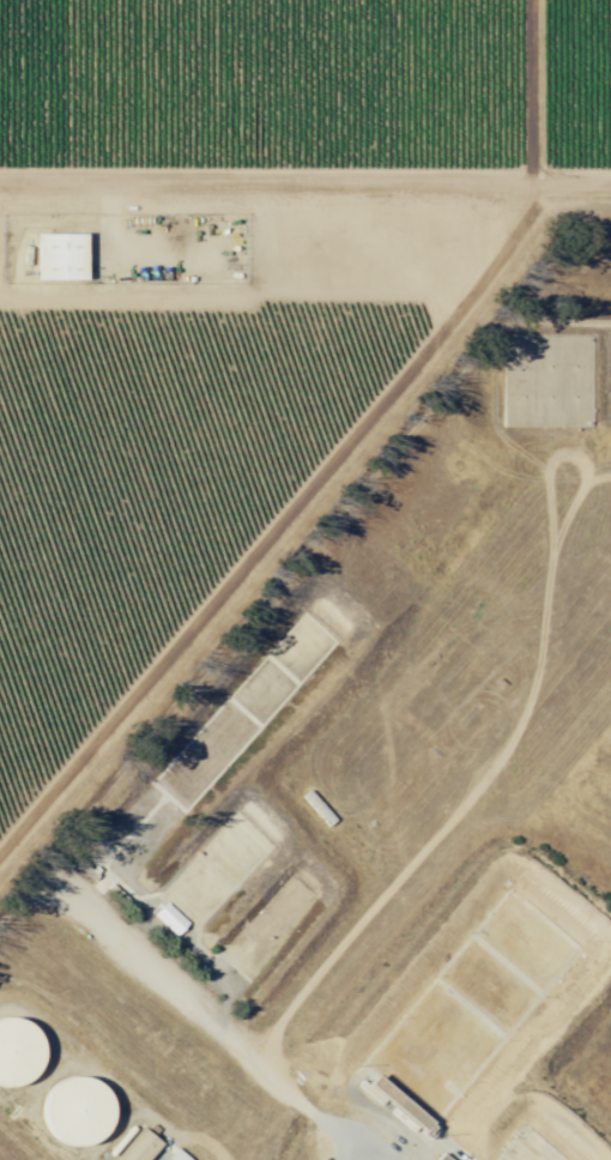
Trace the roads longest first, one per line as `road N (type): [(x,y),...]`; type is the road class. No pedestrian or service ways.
road 1 (residential): [(0,864),(329,488),(524,209),(610,209)]
road 2 (track): [(468,187),(0,207)]

